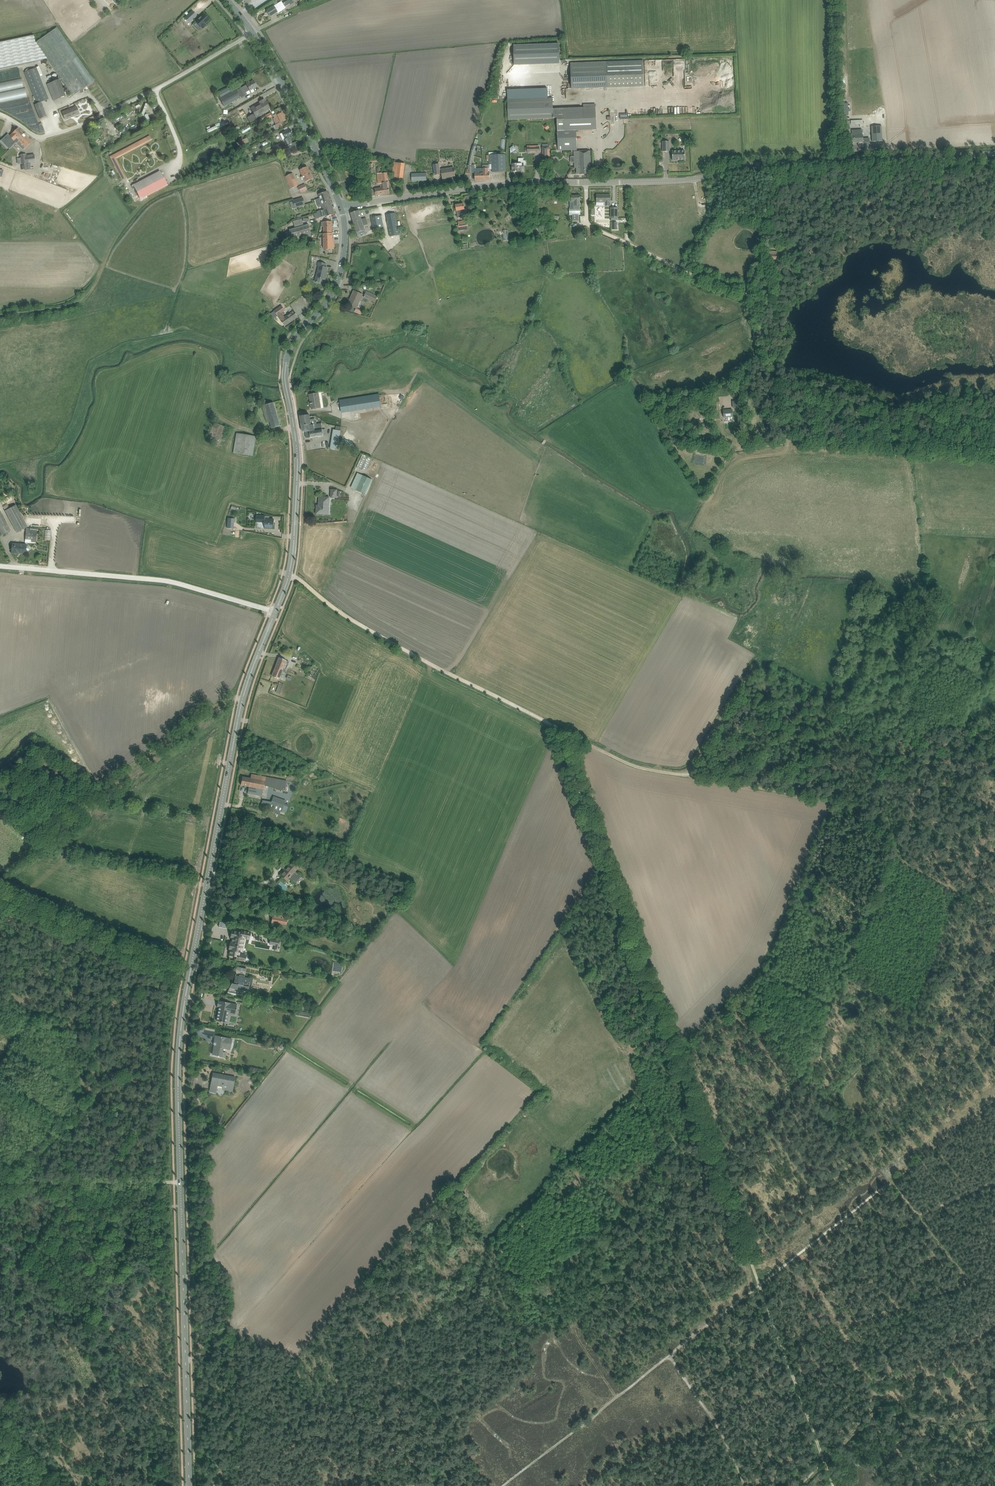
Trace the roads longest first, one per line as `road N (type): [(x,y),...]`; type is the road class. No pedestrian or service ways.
road 1 (primary): [(190,1485),(180,1039),(242,704),(275,612)]
road 2 (tertiary): [(341,207),(488,186),(682,181),(752,166),(994,154)]
road 3 (track): [(723,1184),(558,728)]
road 4 (track): [(295,577),(352,620),(558,728)]
road 5 (track): [(986,456),(830,451),(794,439),(783,425),(768,355)]
road 6 (unclassified): [(0,566),(171,582),(275,612)]
road 7 (track): [(768,355),(742,292),(589,225),(586,182)]
road 8 (unclassified): [(7,117),(36,136),(71,129),(253,33)]
road 9 (track): [(558,728),(636,769),(684,775),(761,659)]
road 10 (primary): [(275,612),(296,528),(298,461),(286,386)]
road 11 (track): [(504,1485),(669,1356)]
road 12 (secondary): [(341,207),(253,33)]
road 13 (track): [(994,906),(949,888),(831,802)]
road 14 (secondary): [(286,386),(291,347),(339,277),(341,207)]
road 15 (track): [(760,1284),(825,1462)]
road 16 (track): [(0,1183),(180,1179)]
road 17 (track): [(684,775),(831,802)]
road 18 (track): [(994,1104),(888,1183)]

